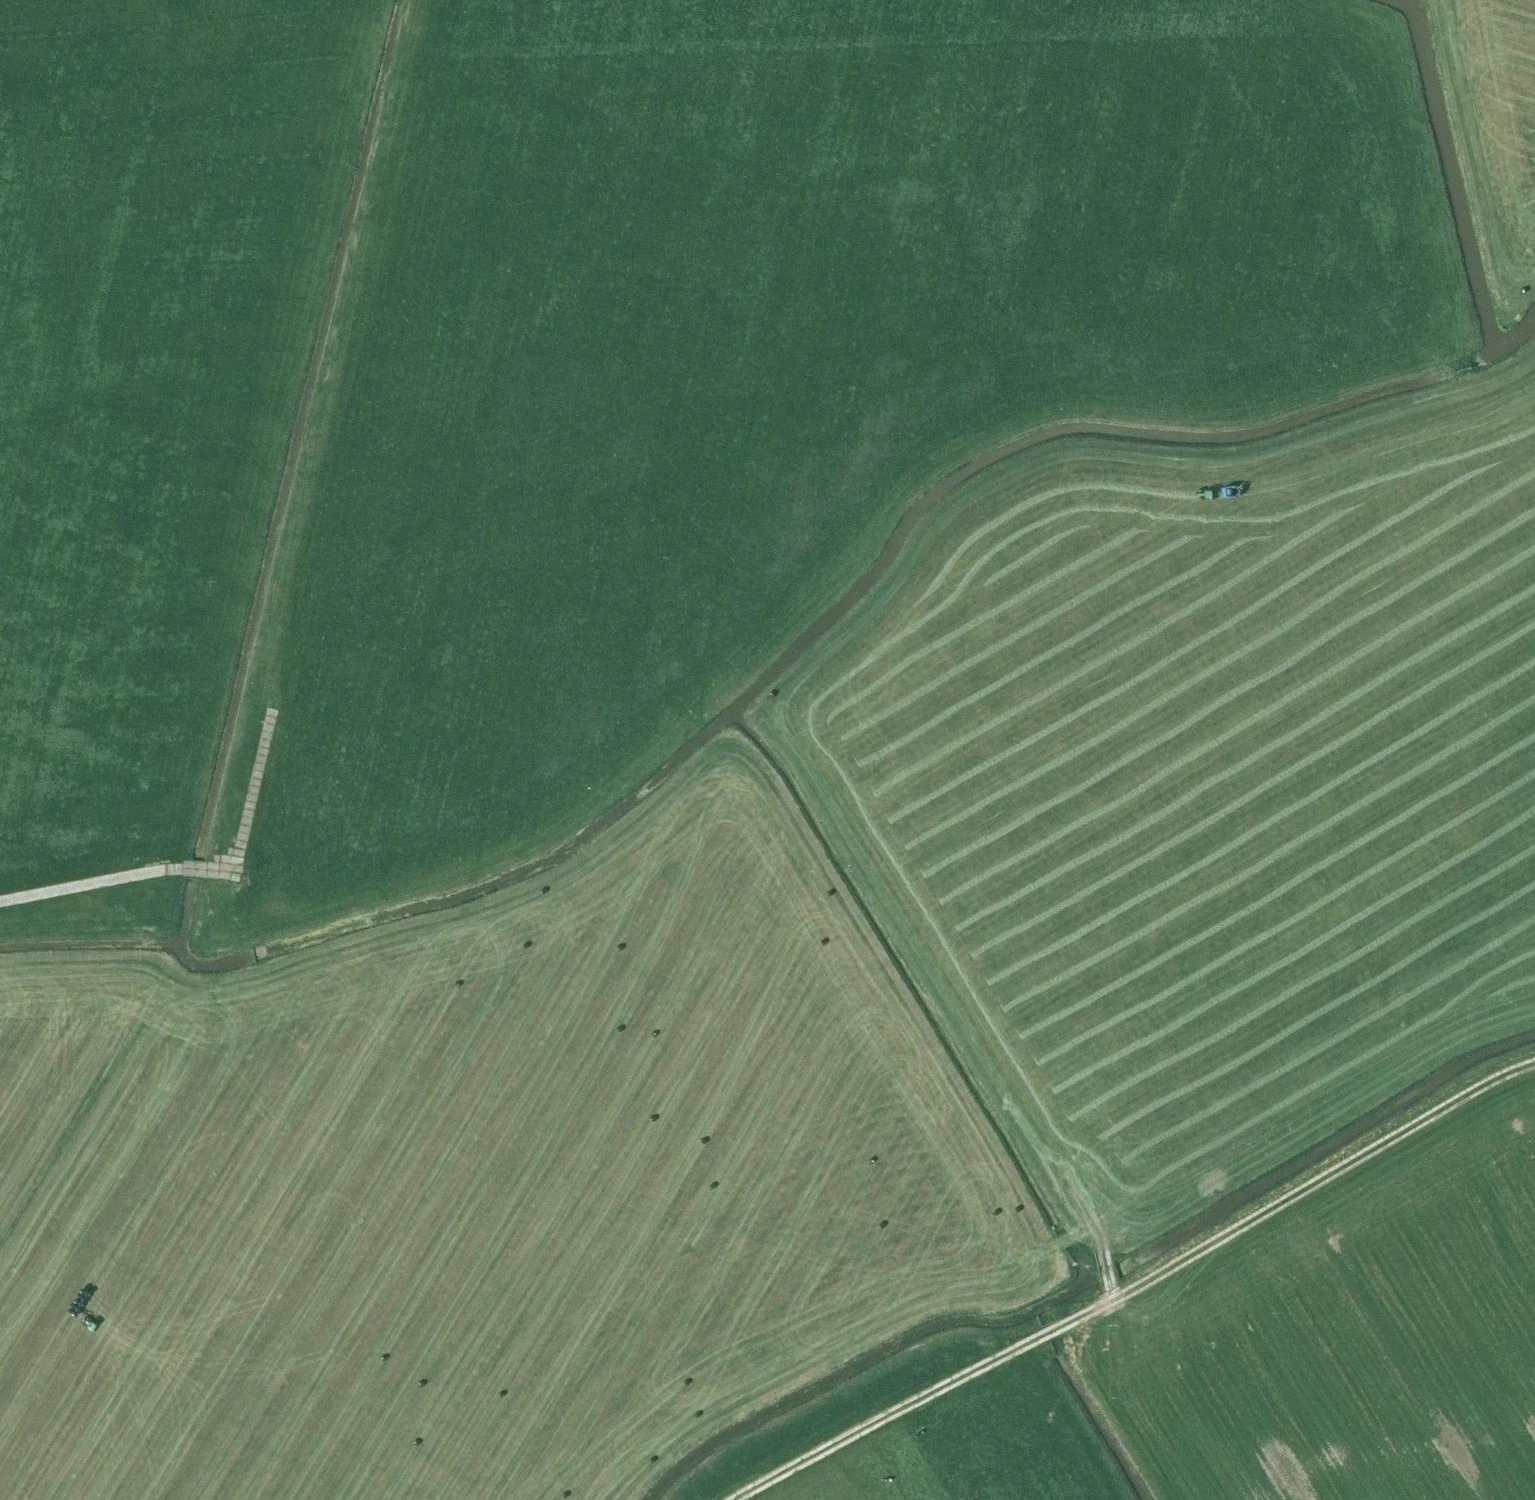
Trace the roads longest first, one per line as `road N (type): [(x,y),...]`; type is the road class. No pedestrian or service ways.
road 1 (track): [(734,1499),(1534,1064)]
road 2 (track): [(0,903),(168,869),(233,872),(272,714)]

